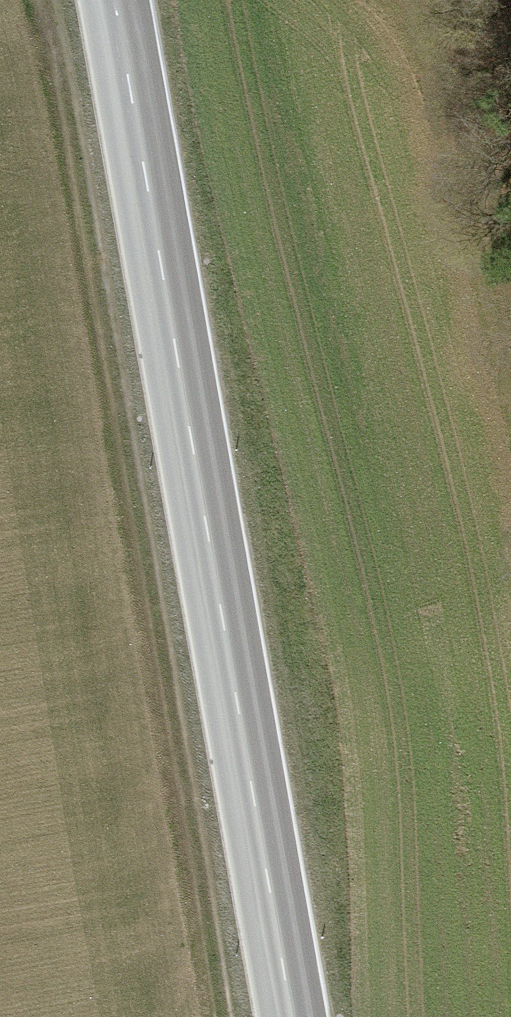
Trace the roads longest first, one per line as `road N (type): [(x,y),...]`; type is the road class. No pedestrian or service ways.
road 1 (secondary): [(114,0),(291,1016)]
road 2 (track): [(222,1016),(47,0)]

